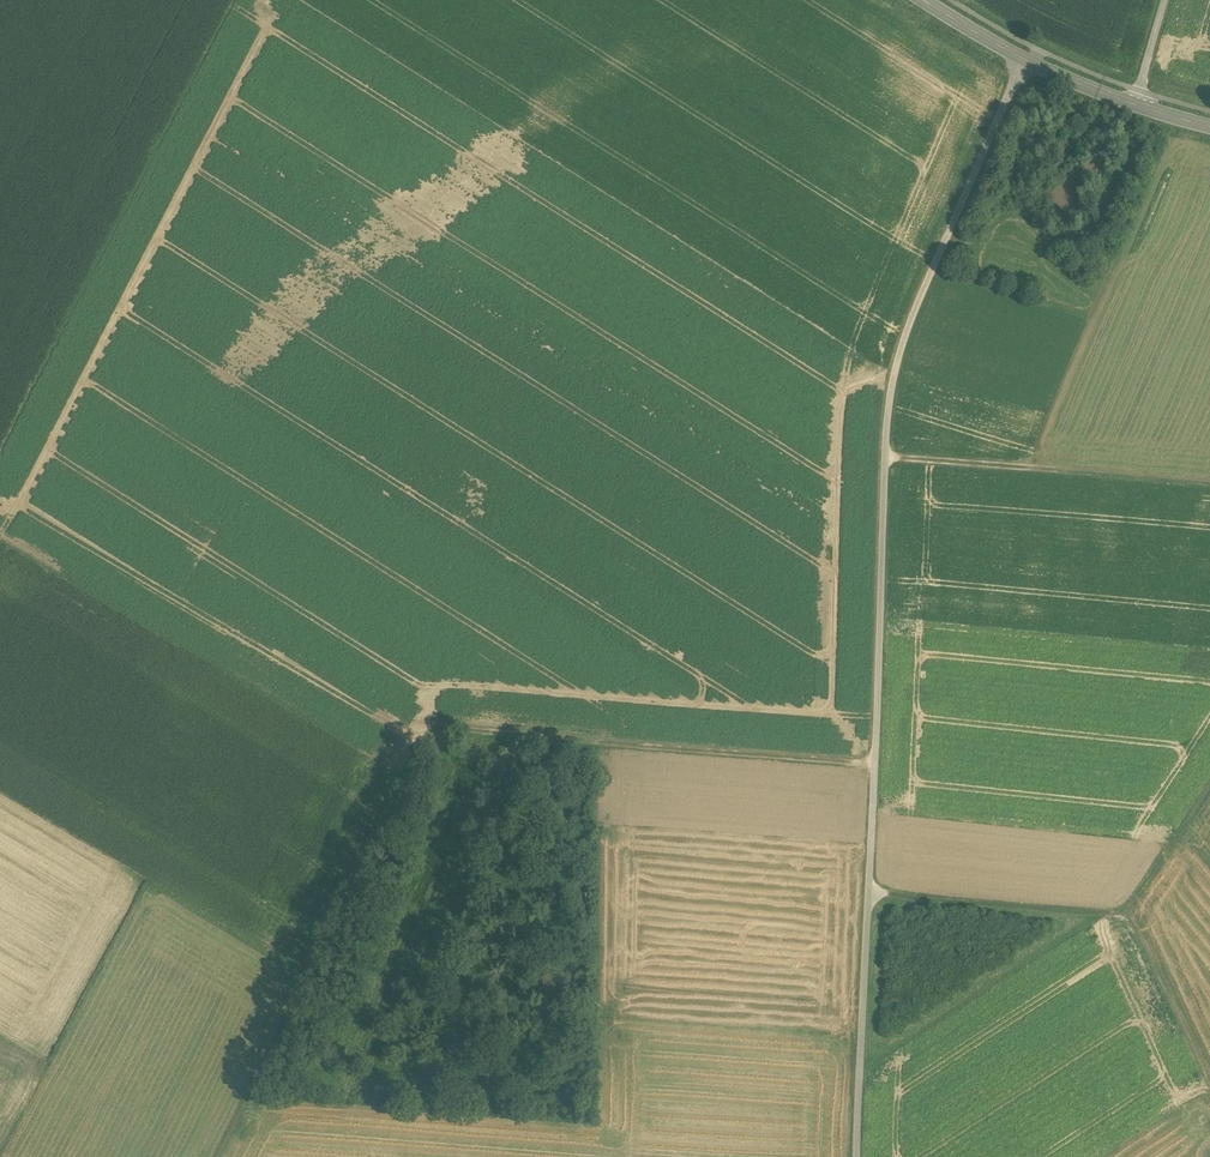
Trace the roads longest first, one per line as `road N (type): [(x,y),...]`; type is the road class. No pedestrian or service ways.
road 1 (track): [(859,1156),(885,457),(895,367),(1009,91),(1043,52)]
road 2 (track): [(214,1156),(427,744),(446,734),(874,766)]
road 3 (track): [(869,892),(1138,913),(1209,1065)]
road 4 (track): [(1209,481),(885,457)]
road 5 (track): [(1158,175),(1033,467)]
road 6 (tertiary): [(925,0),(1033,64),(1209,127)]
road 7 (track): [(1138,913),(1209,799)]

